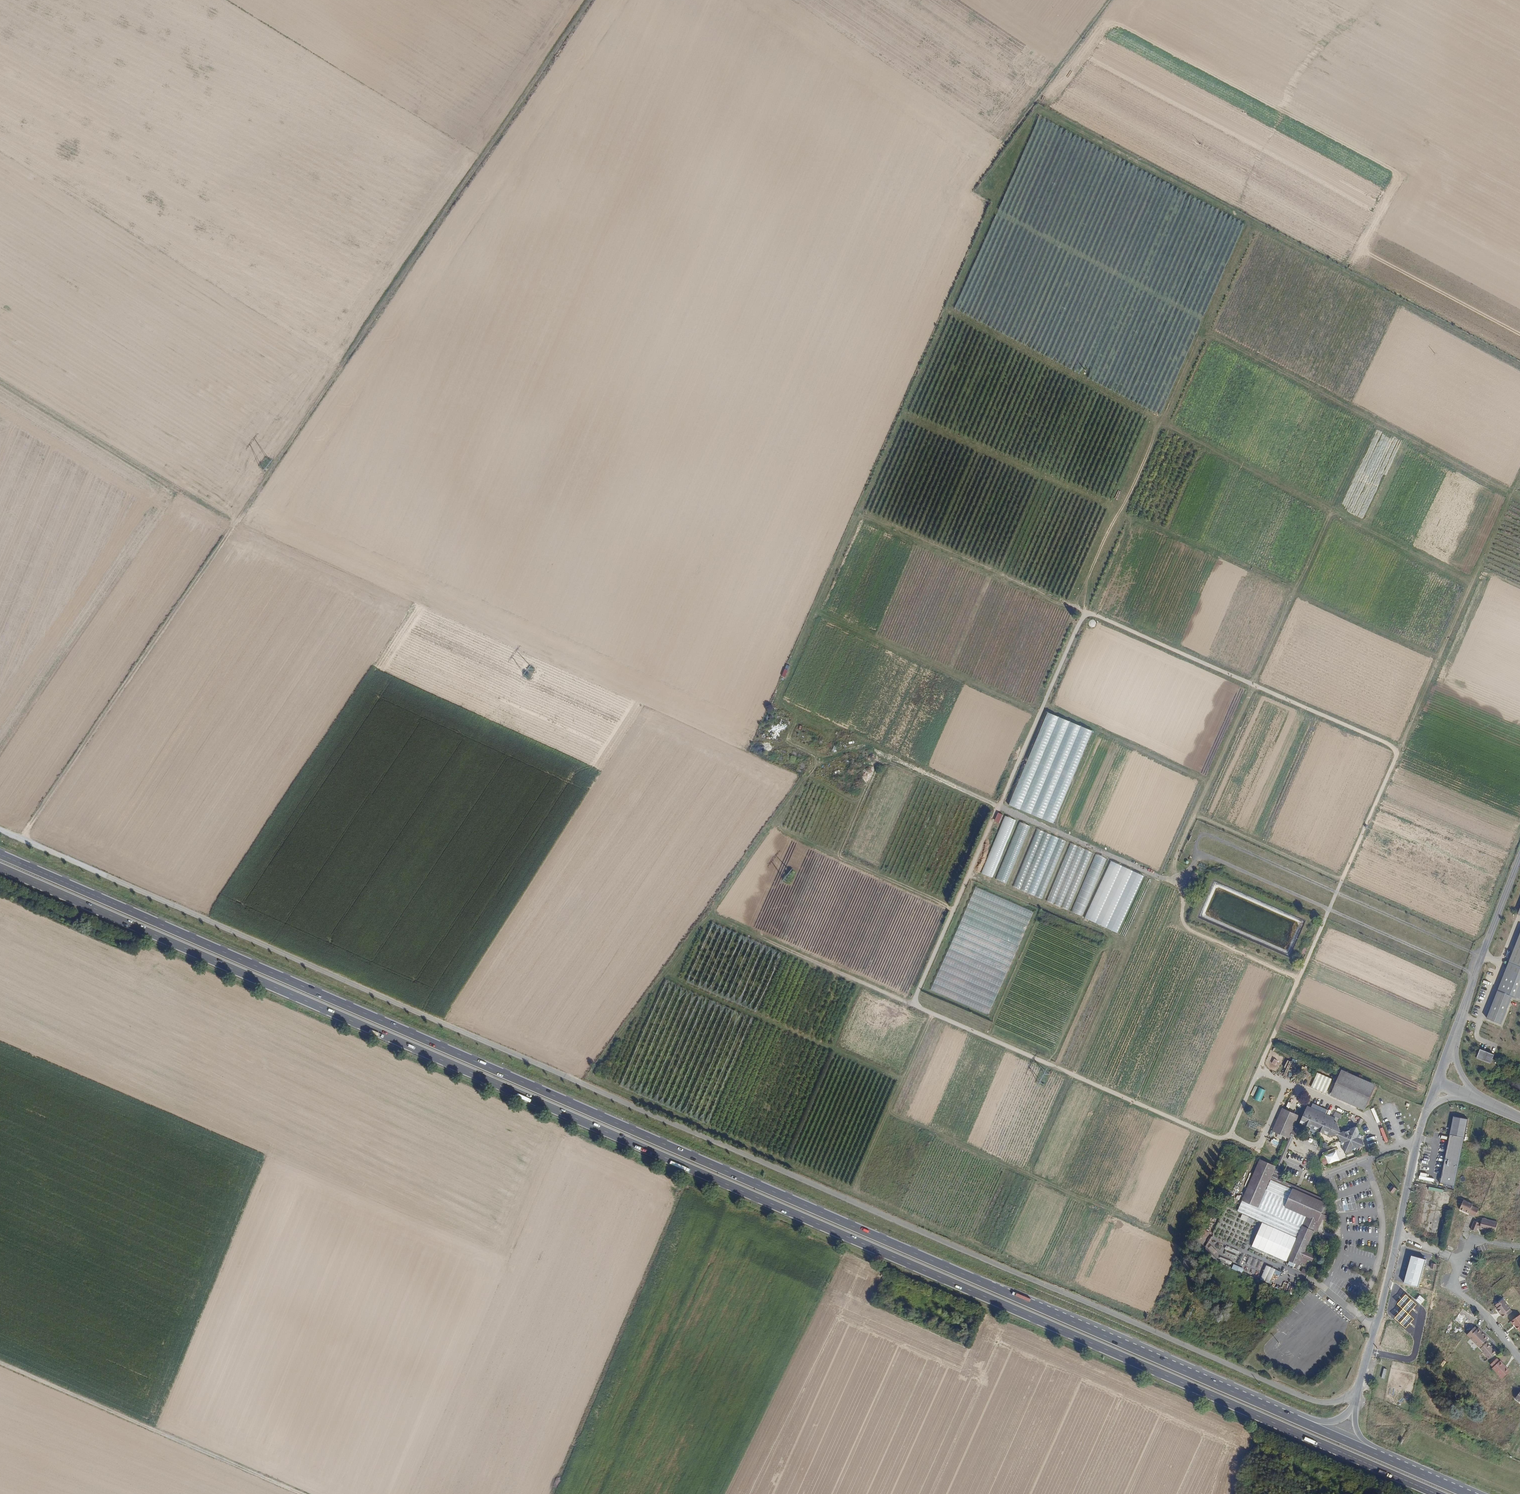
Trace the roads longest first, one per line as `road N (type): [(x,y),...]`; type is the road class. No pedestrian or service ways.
road 1 (track): [(1147,1319),(589,1077),(816,767),(862,745),(1183,886),(1186,926),(1297,979),(1519,478)]
road 2 (trunk): [(0,867),(1436,1493)]
road 3 (unclassified): [(0,829),(1308,1399),(1334,1403),(1358,1392)]
road 4 (trunk): [(1295,1419),(0,854)]
road 5 (track): [(1519,367),(1039,109),(779,693),(793,715),(788,739),(826,759)]
road 6 (track): [(1297,979),(1224,1139),(709,913)]
road 7 (track): [(588,0),(229,525)]
road 8 (track): [(1472,583),(947,310)]
road 9 (track): [(859,514),(1400,749)]
road 10 (track): [(913,1006),(1085,611)]
road 11 (track): [(1251,225),(1079,608)]
road 12 (track): [(1167,880),(1332,511)]
road 13 (track): [(229,525),(21,839)]
road 14 (track): [(1484,956),(1203,835),(1177,884)]
road 15 (track): [(1182,1243),(888,1115),(903,1078)]
road 16 (track): [(1519,494),(1203,332)]
road 17 (track): [(665,973),(903,1078),(931,1013)]
road 18 (track): [(0,1363),(302,1493)]
road 19 (track): [(1196,851),(1477,976)]
road 20 (tertiary): [(1358,1392),(1426,1112)]
road 21 (track): [(0,383),(229,525)]
road 22 (track): [(815,611),(1041,712)]
road 23 (track): [(1121,509),(903,411)]
road 24 (track): [(1160,877),(1072,1074)]
road 25 (track): [(956,908),(772,825)]
road 26 (track): [(1298,589),(1120,512)]
road 27 (tertiary): [(1453,1040),(1519,861)]
road 28 (track): [(1111,0),(998,153)]
road 29 (track): [(1197,813),(1344,878)]
road 30 (track): [(1439,658),(1295,595)]

